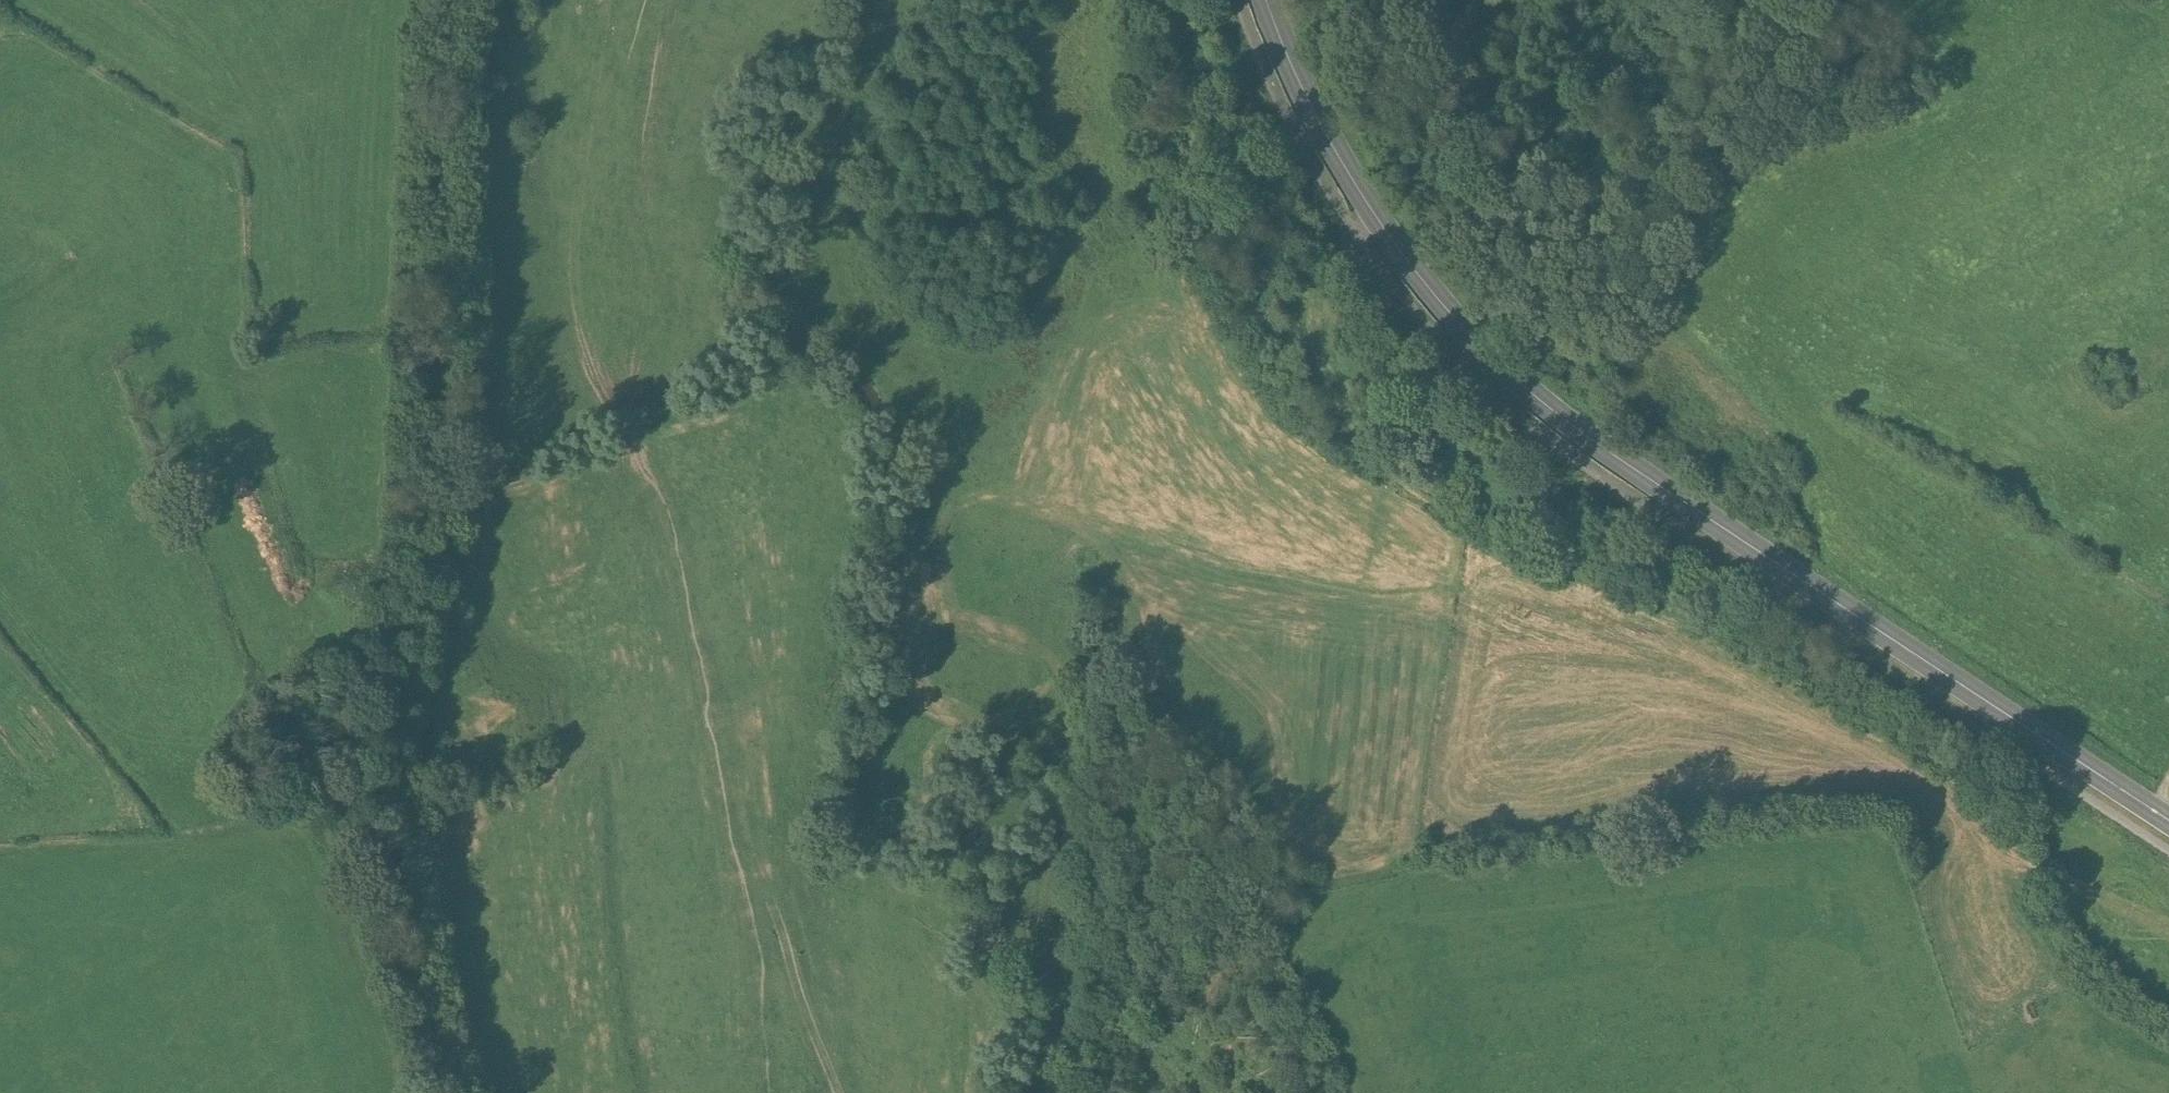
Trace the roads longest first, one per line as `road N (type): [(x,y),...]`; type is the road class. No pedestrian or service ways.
road 1 (secondary): [(1268,0),(1348,171),(1397,247),(1494,361),(1617,458),(2168,821)]
road 2 (track): [(454,0),(437,92),(432,410),(441,604),(434,697),(428,738),(394,826),(408,931),(453,1092)]

